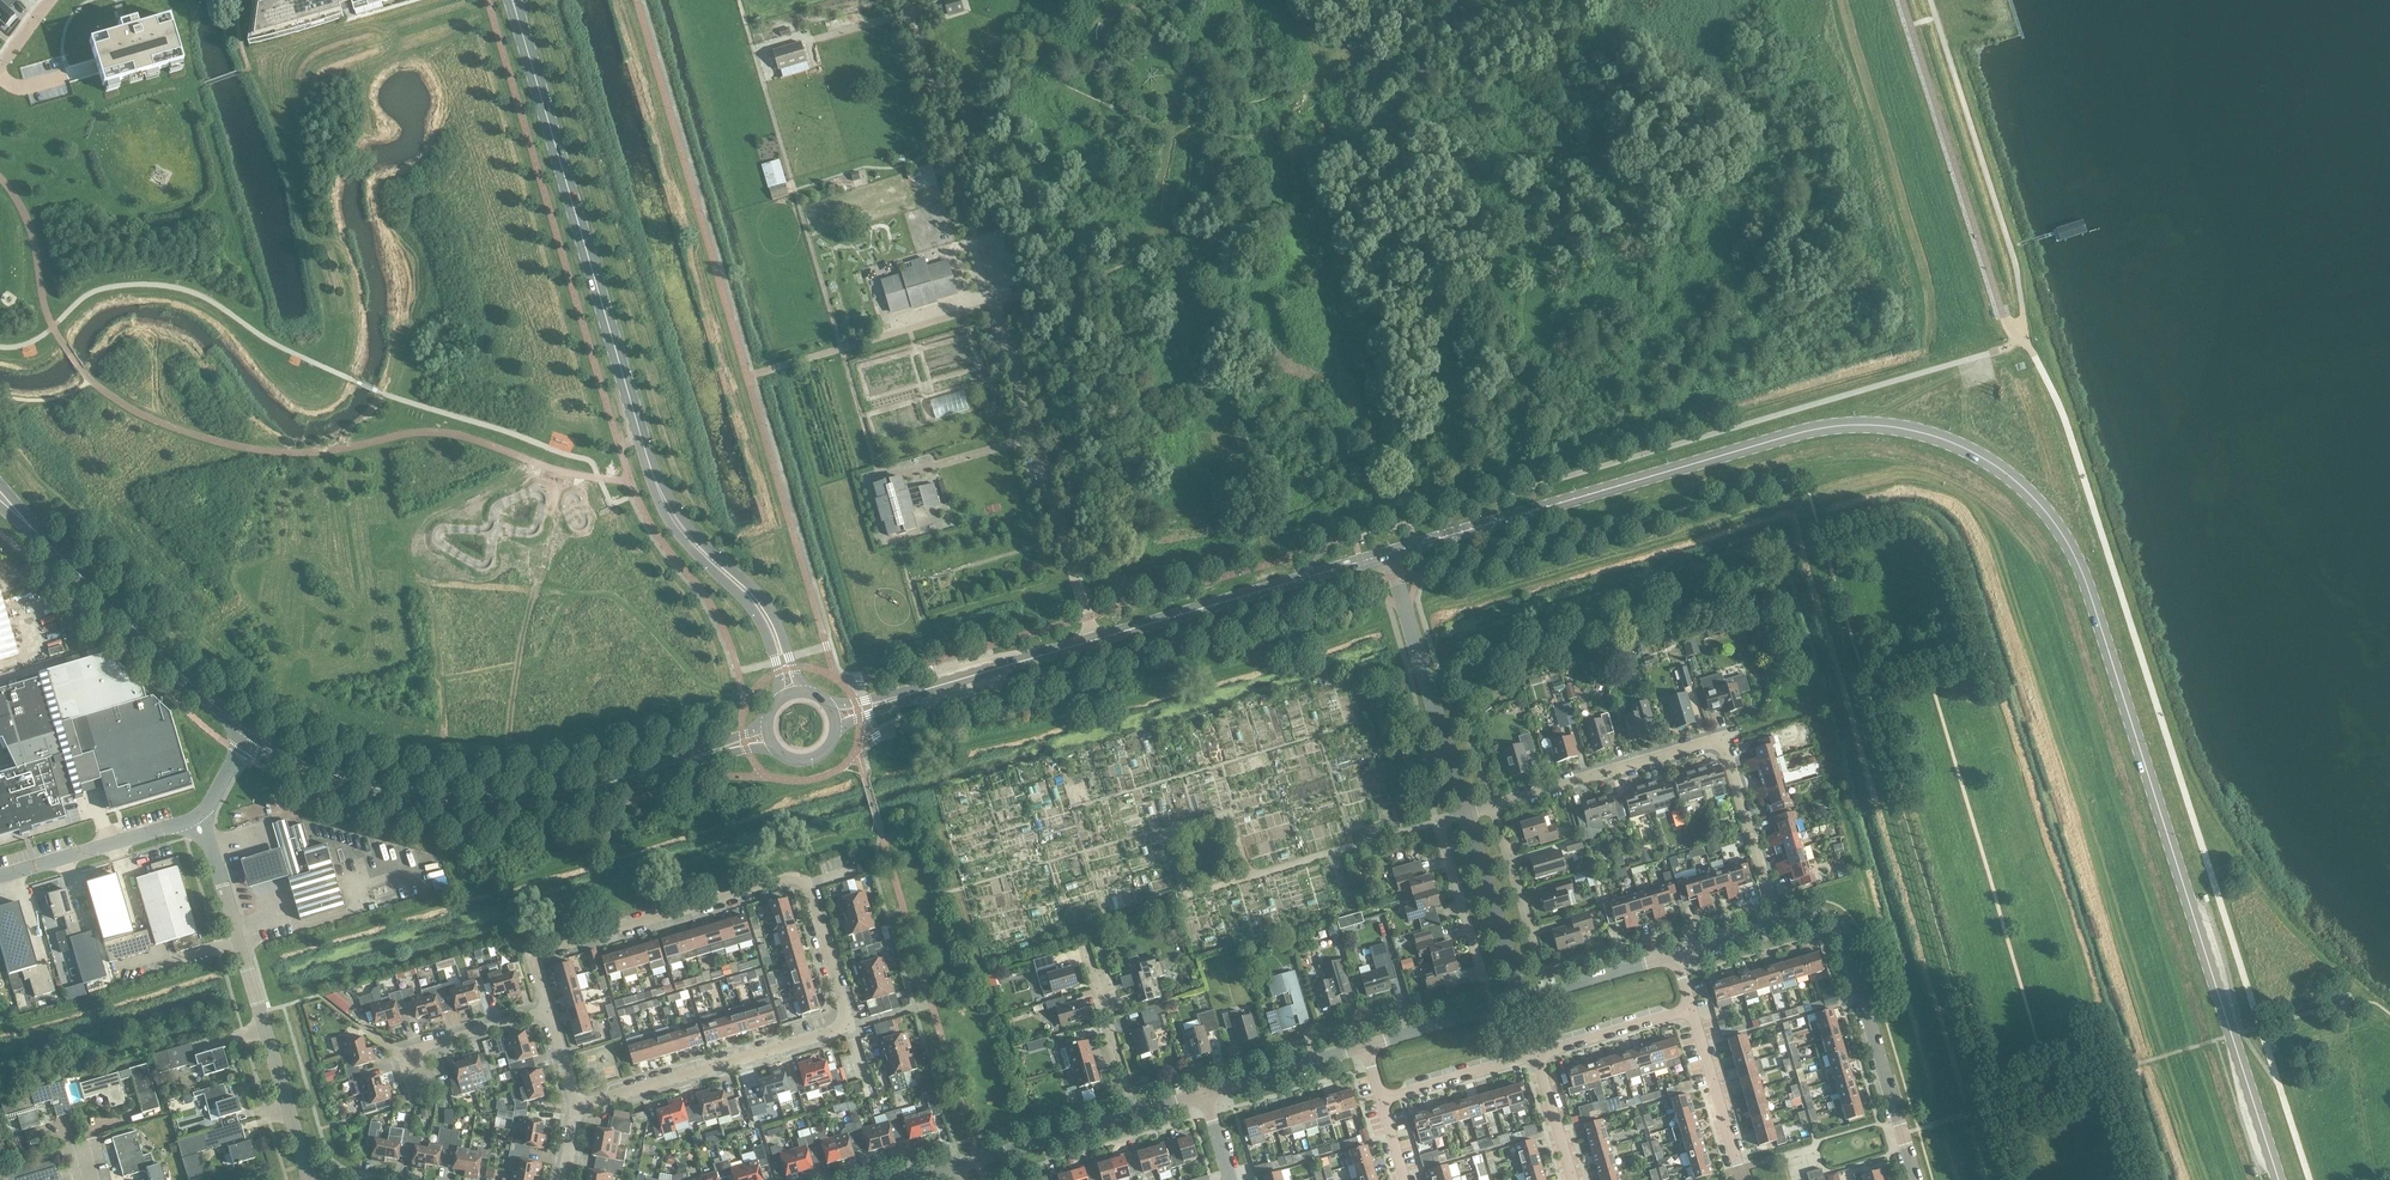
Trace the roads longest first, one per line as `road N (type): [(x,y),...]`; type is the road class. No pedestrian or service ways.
road 1 (tertiary): [(2278,1179),(2081,572),(2047,513),(2001,470),(1922,433),(1826,428),(1389,553)]
road 2 (tertiary): [(517,15),(658,485),(682,529)]
road 3 (tertiary): [(770,735),(555,796),(485,802),(353,783),(251,734)]
road 4 (residential): [(549,1011),(533,954),(797,880),(808,886),(849,1023)]
road 5 (residential): [(1778,925),(1727,755),(1716,742),(1494,806)]
road 6 (tertiary): [(1389,553),(988,671)]
road 7 (residential): [(849,1023),(838,1034),(577,1107)]
road 8 (residential): [(1915,1179),(1844,936),(1832,918)]
road 9 (residential): [(1466,813),(1389,553)]
road 10 (tertiary): [(251,734),(55,550)]
road 11 (residential): [(309,1179),(245,965)]
road 12 (unclassified): [(202,816),(0,878)]
road 13 (tertiary): [(804,694),(759,591),(682,529)]
road 14 (tertiary): [(682,529),(688,546),(762,621),(781,700)]
road 15 (residential): [(1522,1002),(1466,813)]
road 16 (residential): [(962,1168),(1136,1116)]
road 17 (residential): [(1745,1179),(1693,1012)]
road 18 (residential): [(421,1081),(412,1051),(549,1011)]
road 19 (residential): [(1136,1116),(1089,957)]
road 20 (residential): [(1541,965),(1494,806)]
road 21 (residential): [(1208,1095),(1366,1046)]
road 22 (residential): [(1483,981),(1437,823)]
road 23 (residential): [(1382,1098),(1540,1054)]
road 24 (tertiary): [(832,718),(988,671)]
road 25 (residential): [(1366,1046),(1522,1002)]
road 26 (residential): [(1522,1002),(1676,955)]
road 27 (residential): [(1540,1054),(1693,1012)]
road 28 (unclassified): [(245,965),(202,816)]
road 29 (residential): [(1577,1179),(1540,1054)]

